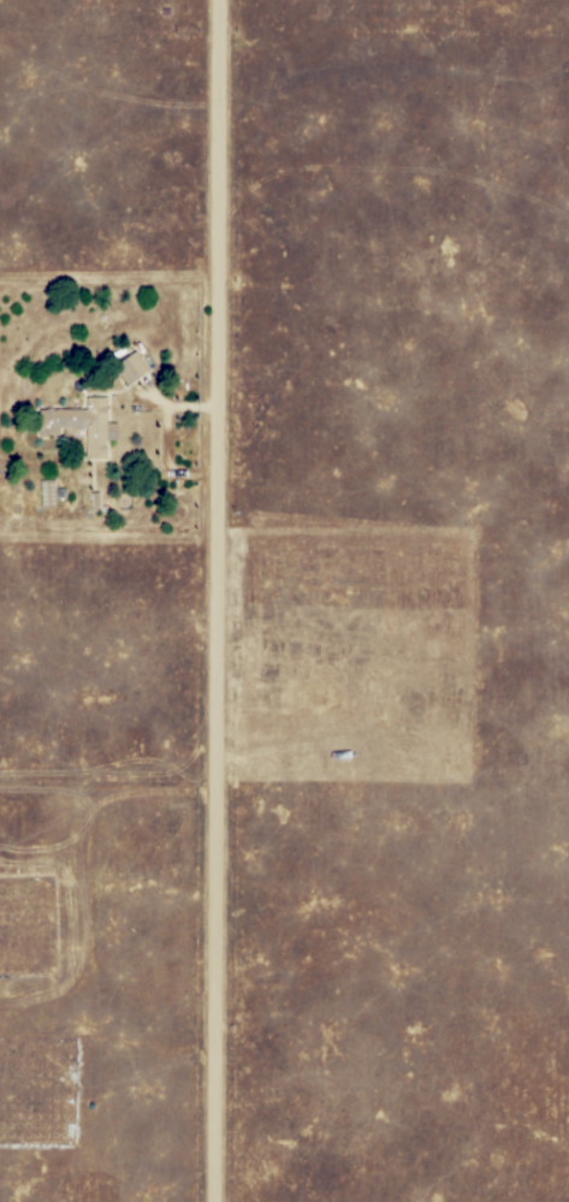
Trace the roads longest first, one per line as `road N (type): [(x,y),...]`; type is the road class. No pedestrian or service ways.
road 1 (residential): [(209,1201),(215,0)]

